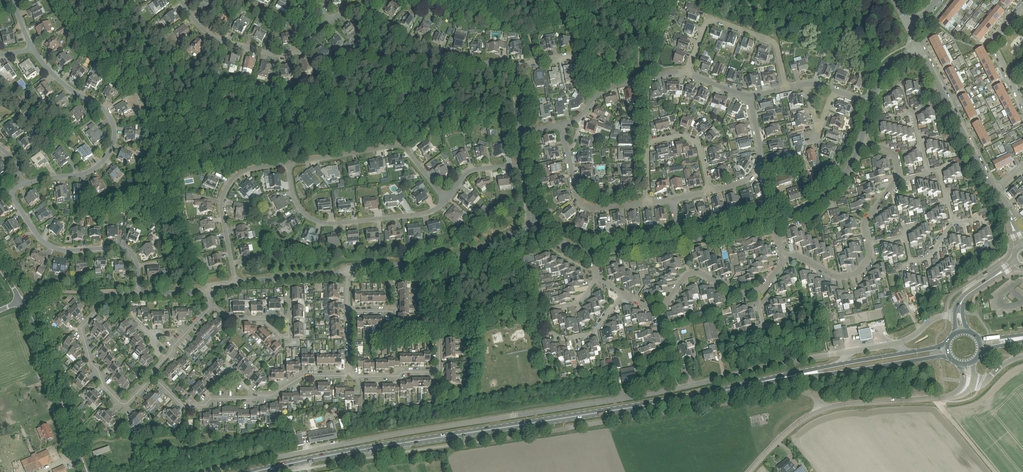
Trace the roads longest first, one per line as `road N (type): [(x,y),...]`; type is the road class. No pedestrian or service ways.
road 1 (unclassified): [(208,471),(852,351)]
road 2 (primary): [(253,471),(802,375)]
road 3 (unclassified): [(574,427),(804,390),(822,410)]
road 4 (residential): [(22,184),(91,171),(114,134),(104,109),(60,81),(33,48)]
road 5 (residential): [(518,66),(443,56),(357,8),(331,22)]
road 6 (residential): [(153,377),(122,403),(91,363),(81,328),(112,296),(139,295)]
road 7 (residential): [(139,295),(131,252),(50,246),(8,190)]
road 8 (residential): [(446,200),(404,146),(287,163)]
road 9 (unclassified): [(84,471),(22,301)]
road 10 (residential): [(331,22),(300,49),(276,54),(208,33),(181,0)]
road 11 (residential): [(786,88),(776,42),(709,18),(687,73)]
road 12 (residential): [(366,266),(449,260),(534,224)]
road 13 (residential): [(287,163),(238,174),(223,197),(235,283)]
road 14 (residential): [(648,203),(648,147),(680,135),(699,145),(709,192)]
road 15 (residential): [(648,203),(580,203),(562,124)]
road 16 (primary): [(802,375),(949,356)]
road 17 (residential): [(687,73),(604,87),(578,120),(562,124)]
road 18 (tertiary): [(822,410),(962,392)]
road 19 (residential): [(318,222),(423,214),(446,200)]
road 20 (residential): [(749,96),(761,149),(757,172),(709,192)]
road 21 (unclassified): [(774,220),(814,204),(839,182),(861,141)]

